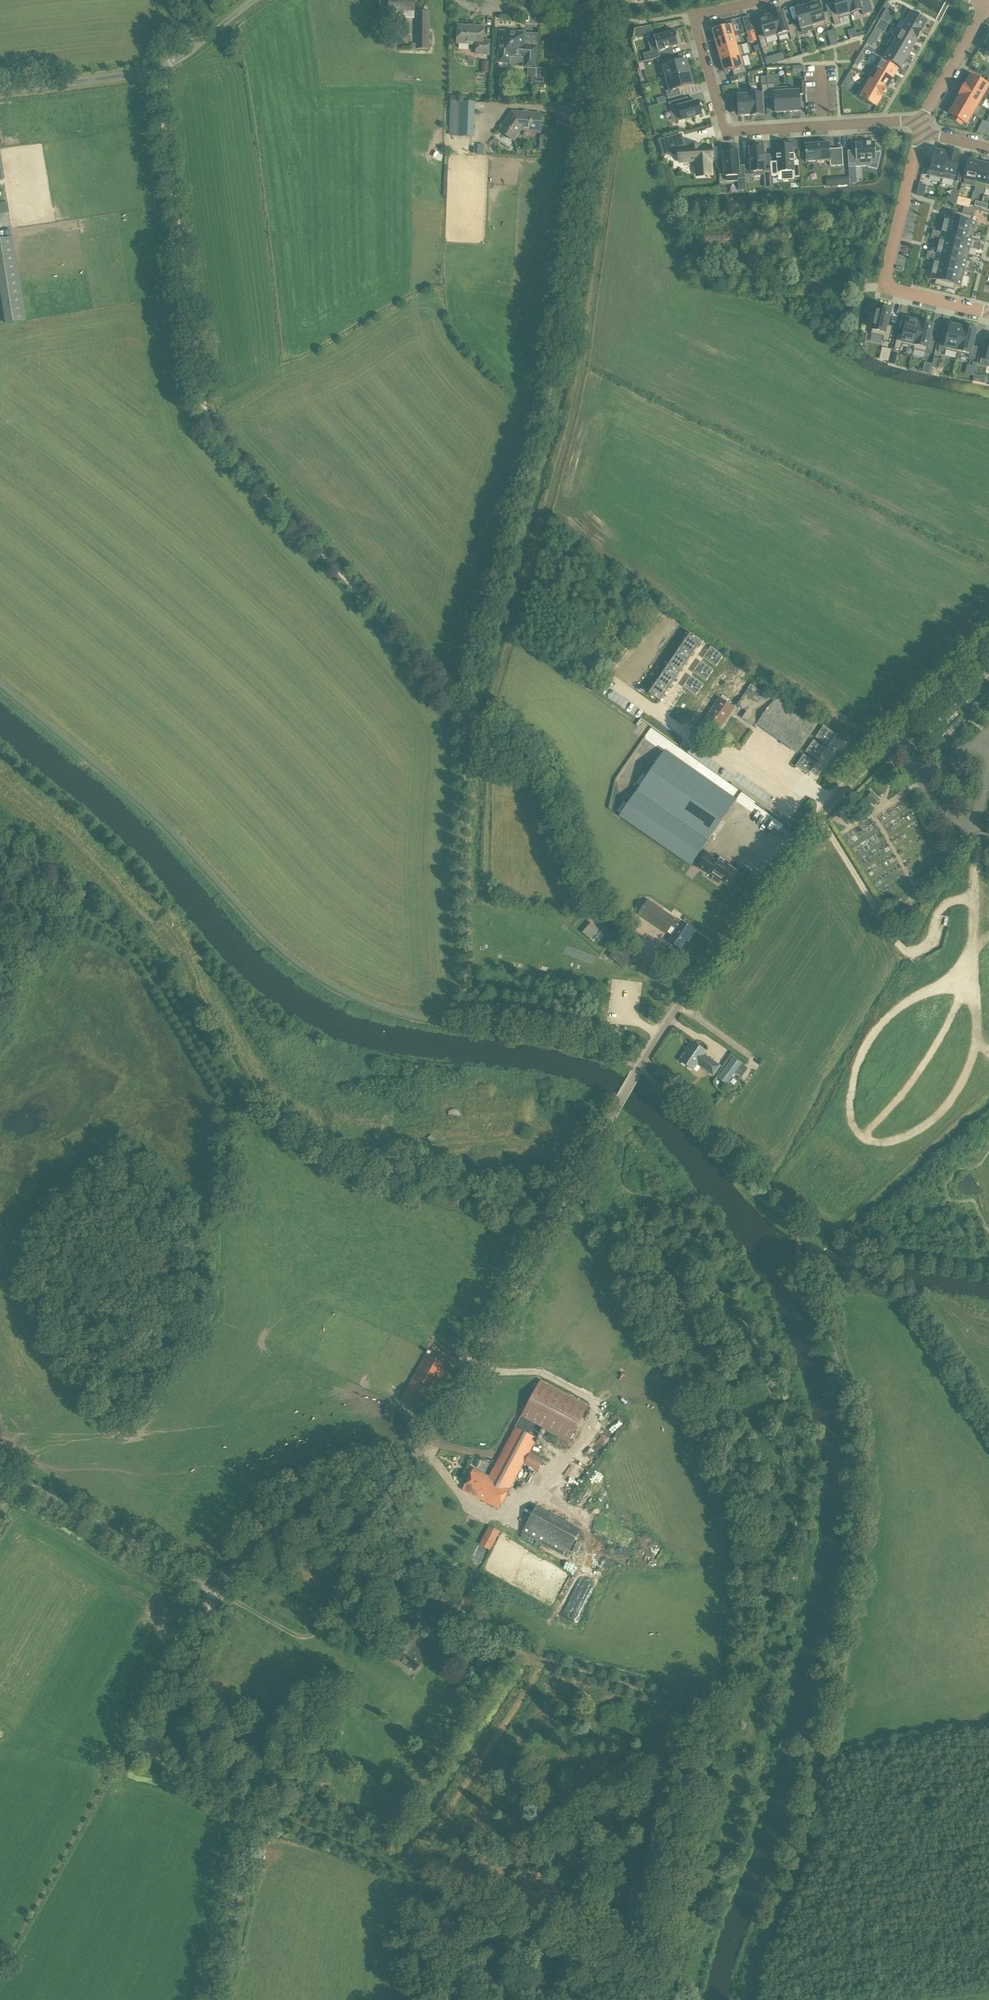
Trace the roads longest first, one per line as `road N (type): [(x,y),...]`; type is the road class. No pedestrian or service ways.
road 1 (track): [(693,985),(590,896),(549,773),(537,759),(500,726),(445,698),(210,425),(157,69)]
road 2 (track): [(341,1600),(709,1710),(654,1968),(431,1883)]
road 3 (unclassified): [(221,1592),(256,1530),(290,1499),(424,1450),(639,1068)]
road 4 (track): [(544,1235),(333,1175),(229,1106),(136,954),(43,897),(0,888)]
road 5 (unclassified): [(988,643),(838,792),(639,1068)]
road 6 (unclassified): [(212,1999),(247,1829),(233,1804),(171,1766),(153,1724),(221,1592)]
road 7 (residential): [(923,119),(728,129),(695,26),(706,12),(752,0)]
road 8 (track): [(221,1592),(314,1639),(424,1450)]
road 9 (residential): [(988,313),(882,286),(921,131)]
road 10 (unclassified): [(0,1471),(221,1592)]
road 11 (unclassified): [(196,46),(157,69),(0,90)]
road 12 (residential): [(923,119),(986,6)]
road 13 (residential): [(469,0),(576,9),(587,0)]

